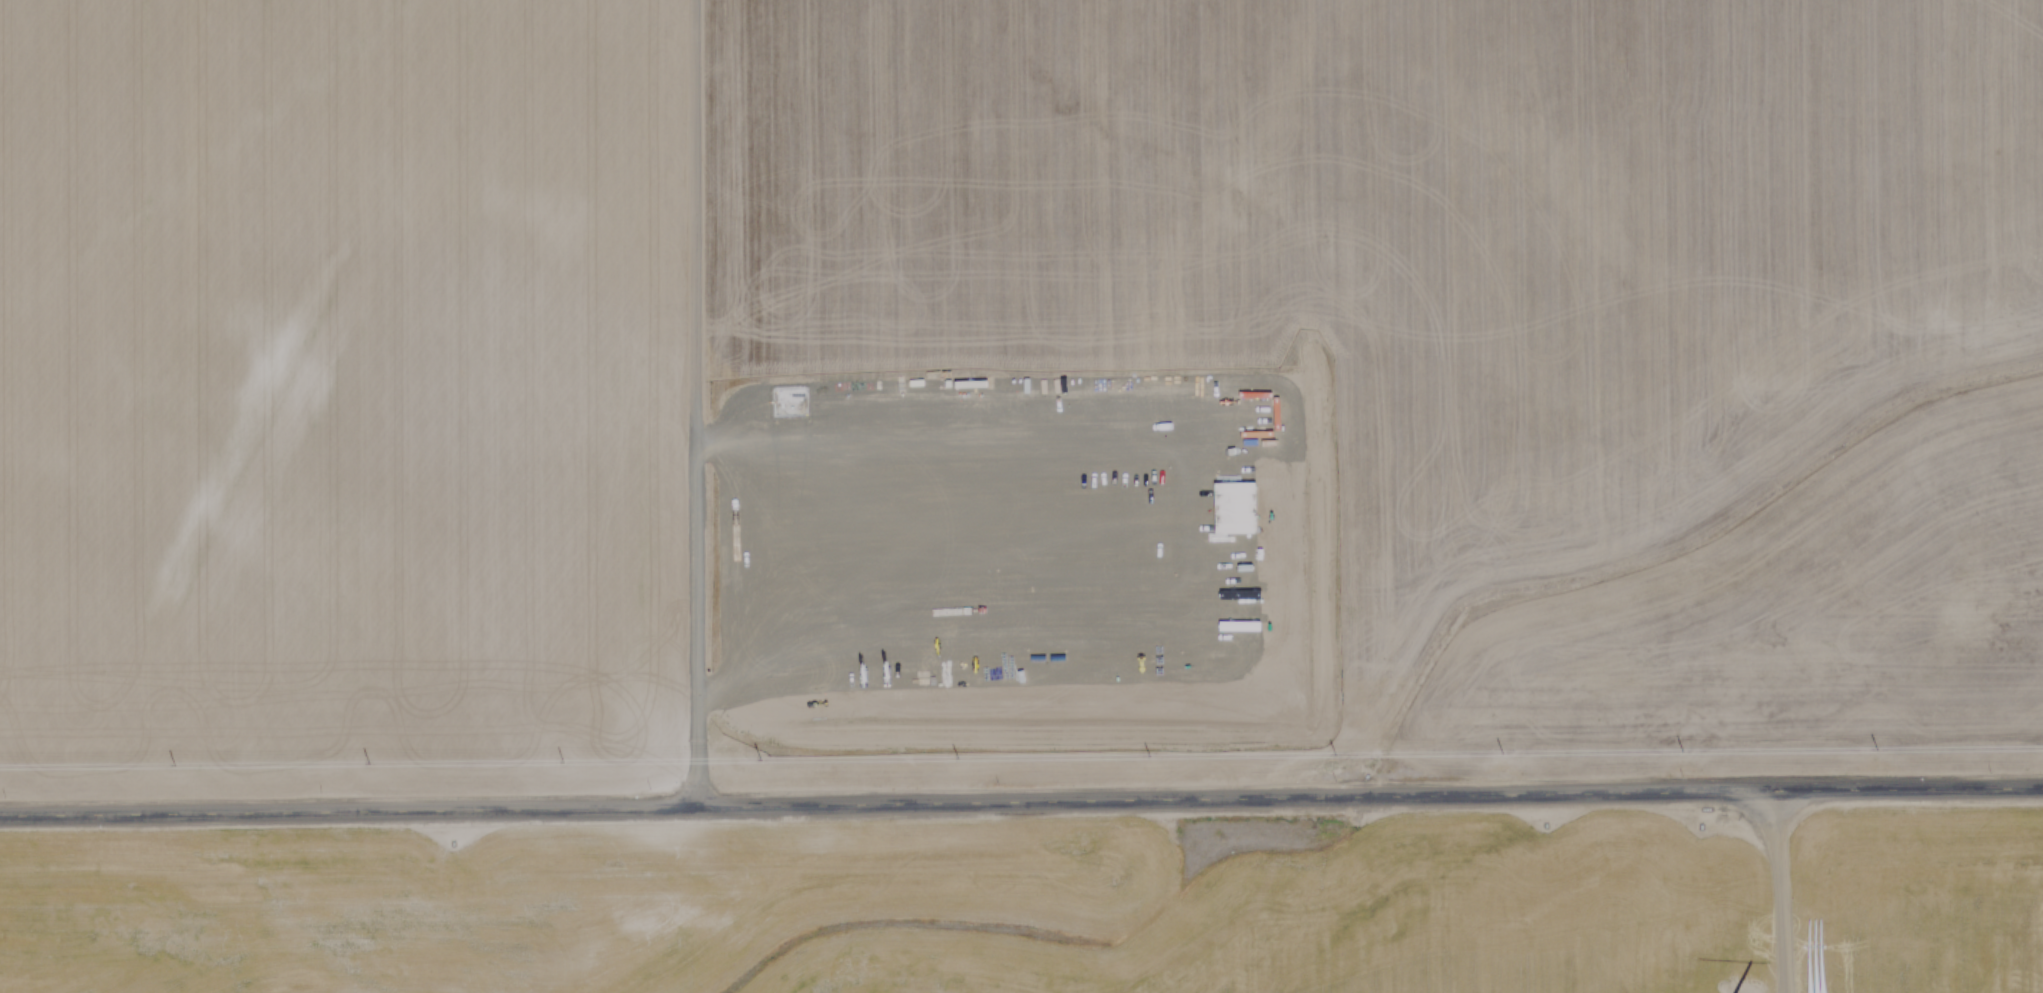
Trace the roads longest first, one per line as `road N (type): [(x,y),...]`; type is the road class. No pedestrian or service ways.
road 1 (residential): [(2042,778),(0,809)]
road 2 (track): [(694,0),(696,800)]

